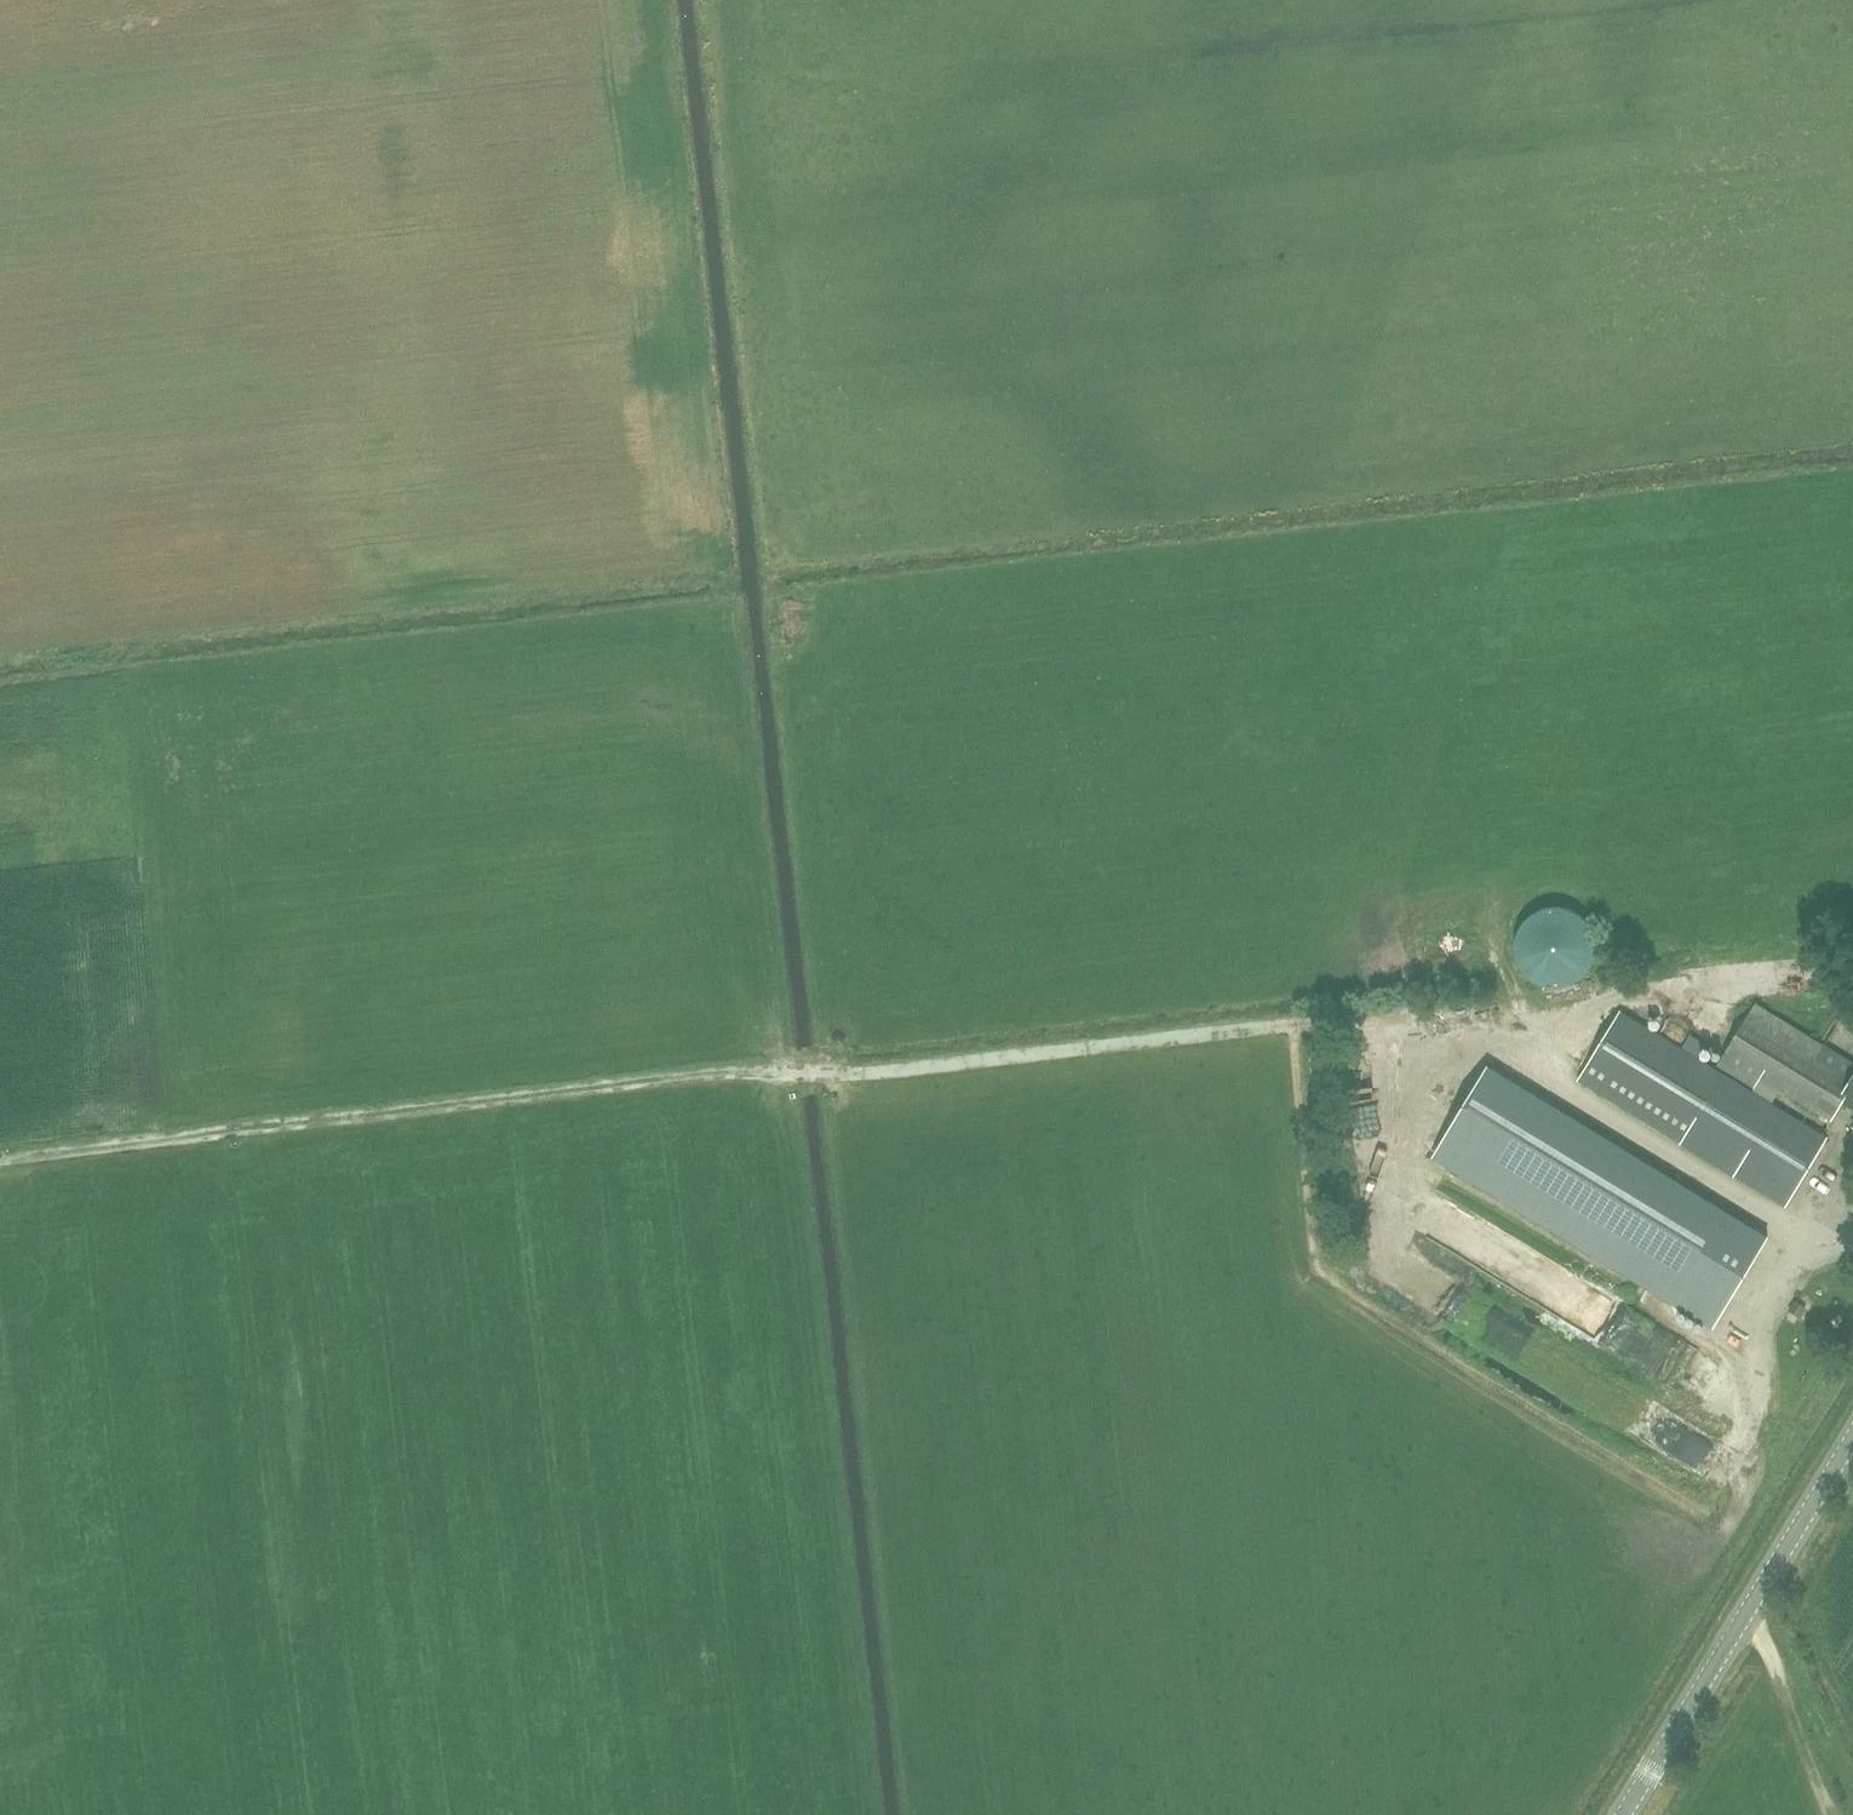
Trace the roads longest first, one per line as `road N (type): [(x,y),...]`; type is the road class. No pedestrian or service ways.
road 1 (tertiary): [(1623,1814),(1852,1439)]

